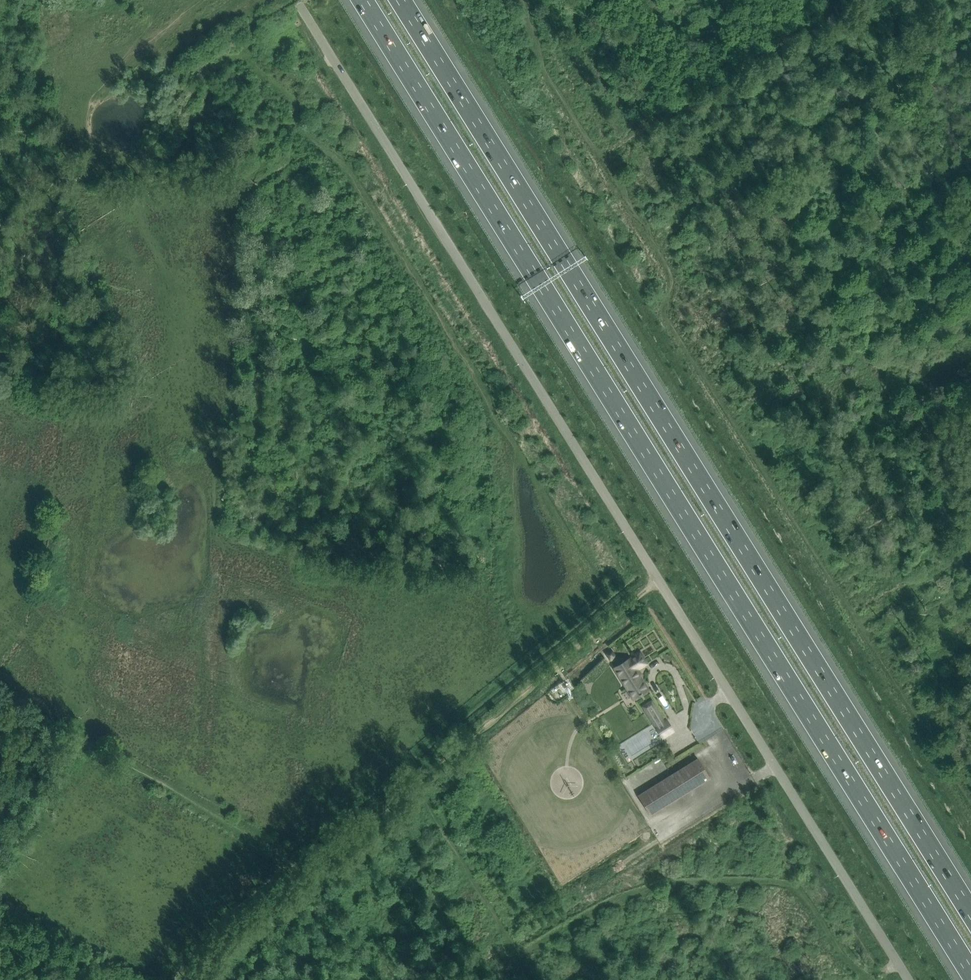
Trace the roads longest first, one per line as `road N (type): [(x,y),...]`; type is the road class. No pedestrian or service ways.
road 1 (unclassified): [(909,979),(295,0)]
road 2 (motorway): [(363,0),(970,970)]
road 3 (motorway): [(970,912),(402,0)]
road 4 (track): [(305,871),(491,711),(663,581)]
road 5 (track): [(198,979),(214,952),(305,871)]

